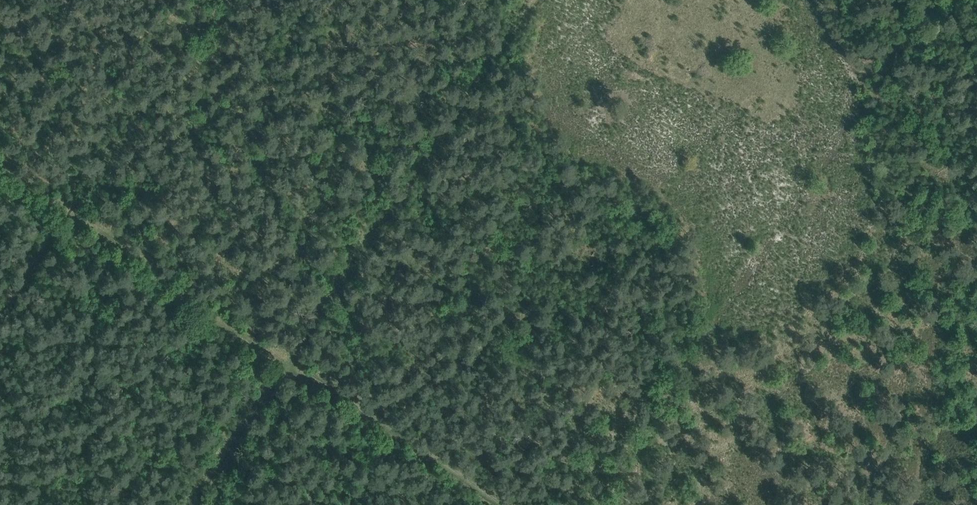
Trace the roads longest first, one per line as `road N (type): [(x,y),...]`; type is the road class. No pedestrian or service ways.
road 1 (track): [(536,0),(289,365)]
road 2 (track): [(289,365),(0,163)]
road 3 (track): [(289,365),(498,504)]
road 4 (track): [(193,504),(289,365)]

